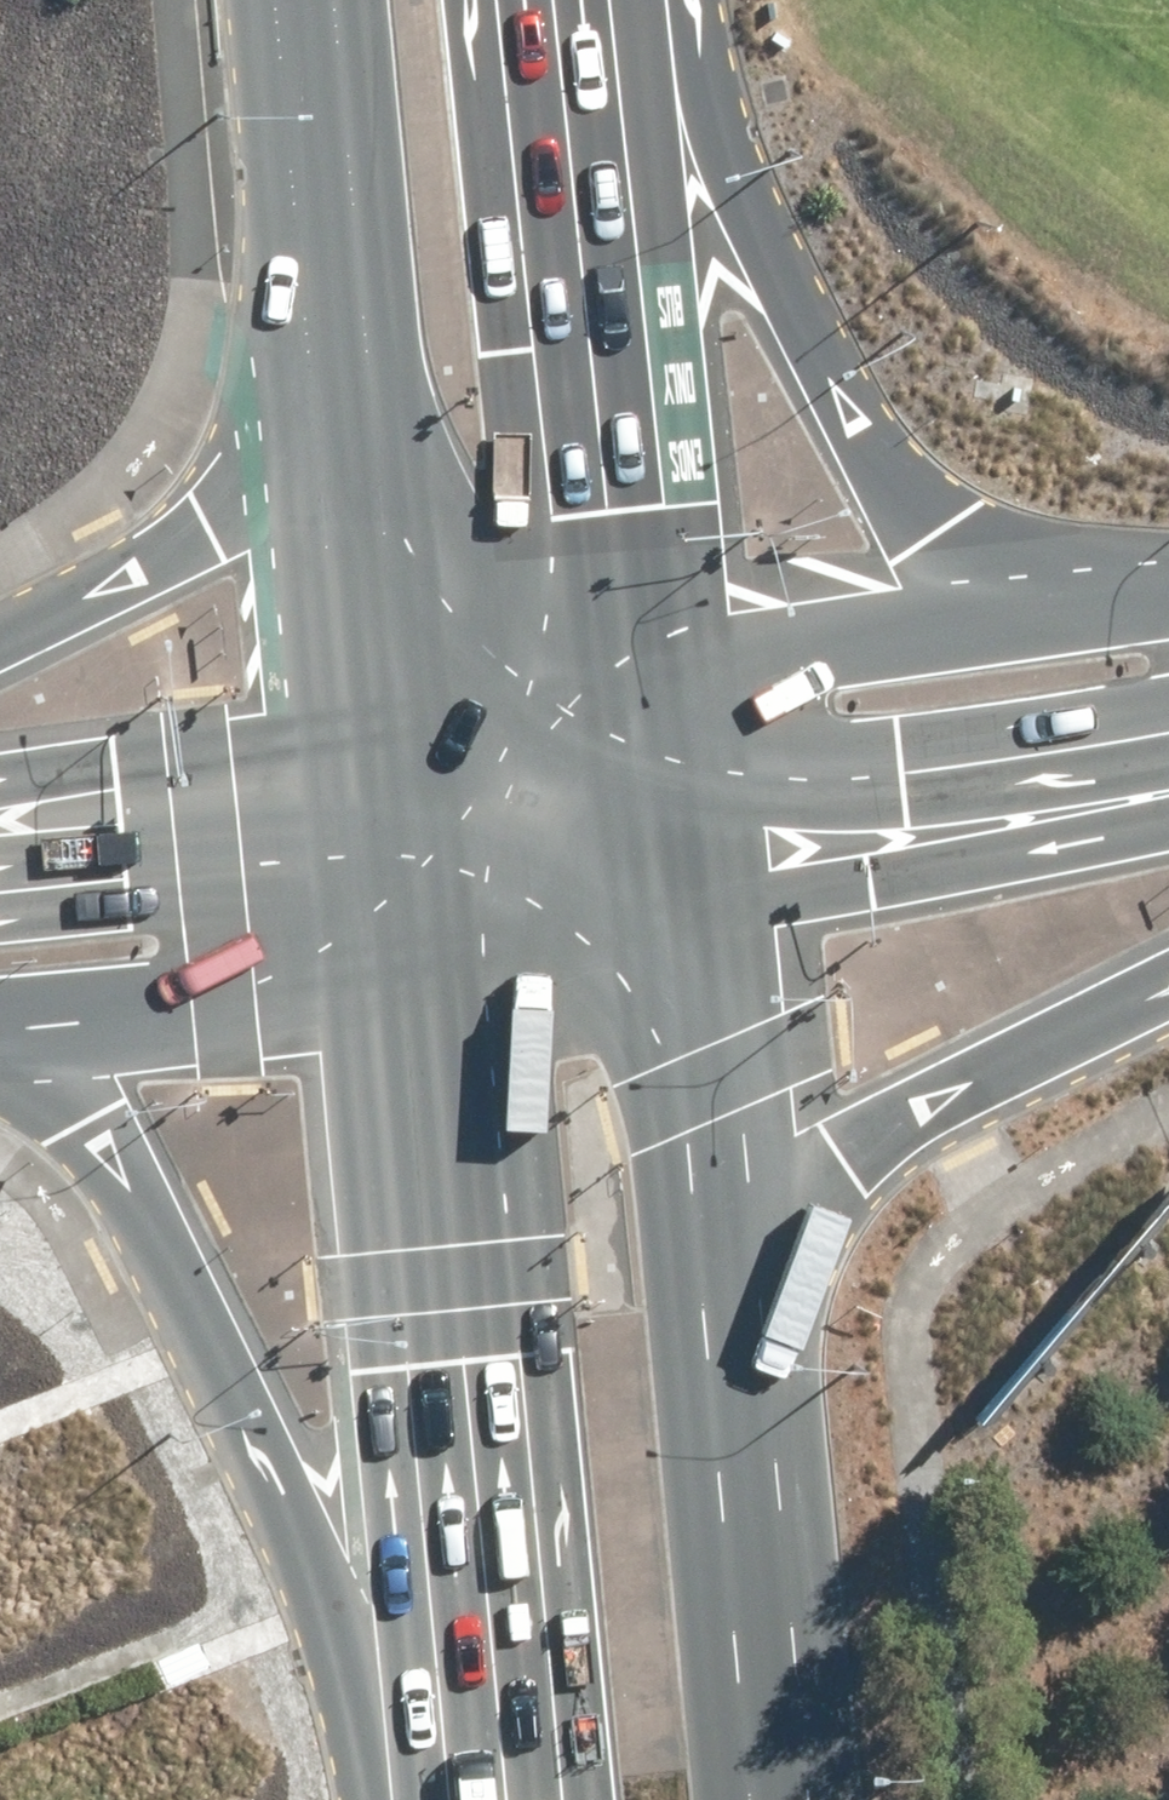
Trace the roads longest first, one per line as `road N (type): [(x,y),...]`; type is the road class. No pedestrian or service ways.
road 1 (primary): [(413,1799),(240,1400),(98,1108),(61,1074),(0,1045)]
road 2 (primary): [(511,1799),(421,951)]
road 3 (motorway): [(646,0),(863,419),(906,477),(989,549),(1046,568),(1168,575)]
road 4 (motorway): [(586,0),(659,671)]
road 5 (primary): [(1168,975),(942,1091),(850,1149),(812,1188),(772,1261),(748,1418)]
road 6 (motorway): [(0,630),(132,567),(249,479),(315,382),(334,319),(337,231)]
road 7 (primary): [(687,904),(748,1418)]
road 8 (tertiary): [(659,671),(1168,592)]
road 9 (tertiary): [(1168,808),(687,904)]
road 10 (motorway): [(393,711),(337,231)]
road 11 (tertiary): [(421,951),(106,1009),(0,1019)]
road 12 (tertiary): [(0,770),(393,711)]
road 13 (primary): [(748,1418),(786,1799)]
road 14 (tertiary): [(687,904),(421,951)]
road 15 (tertiary): [(393,711),(659,671)]
road 16 (primary): [(421,951),(393,711)]
road 17 (primary): [(659,671),(687,904)]
road 18 (motorway): [(337,231),(316,0)]

